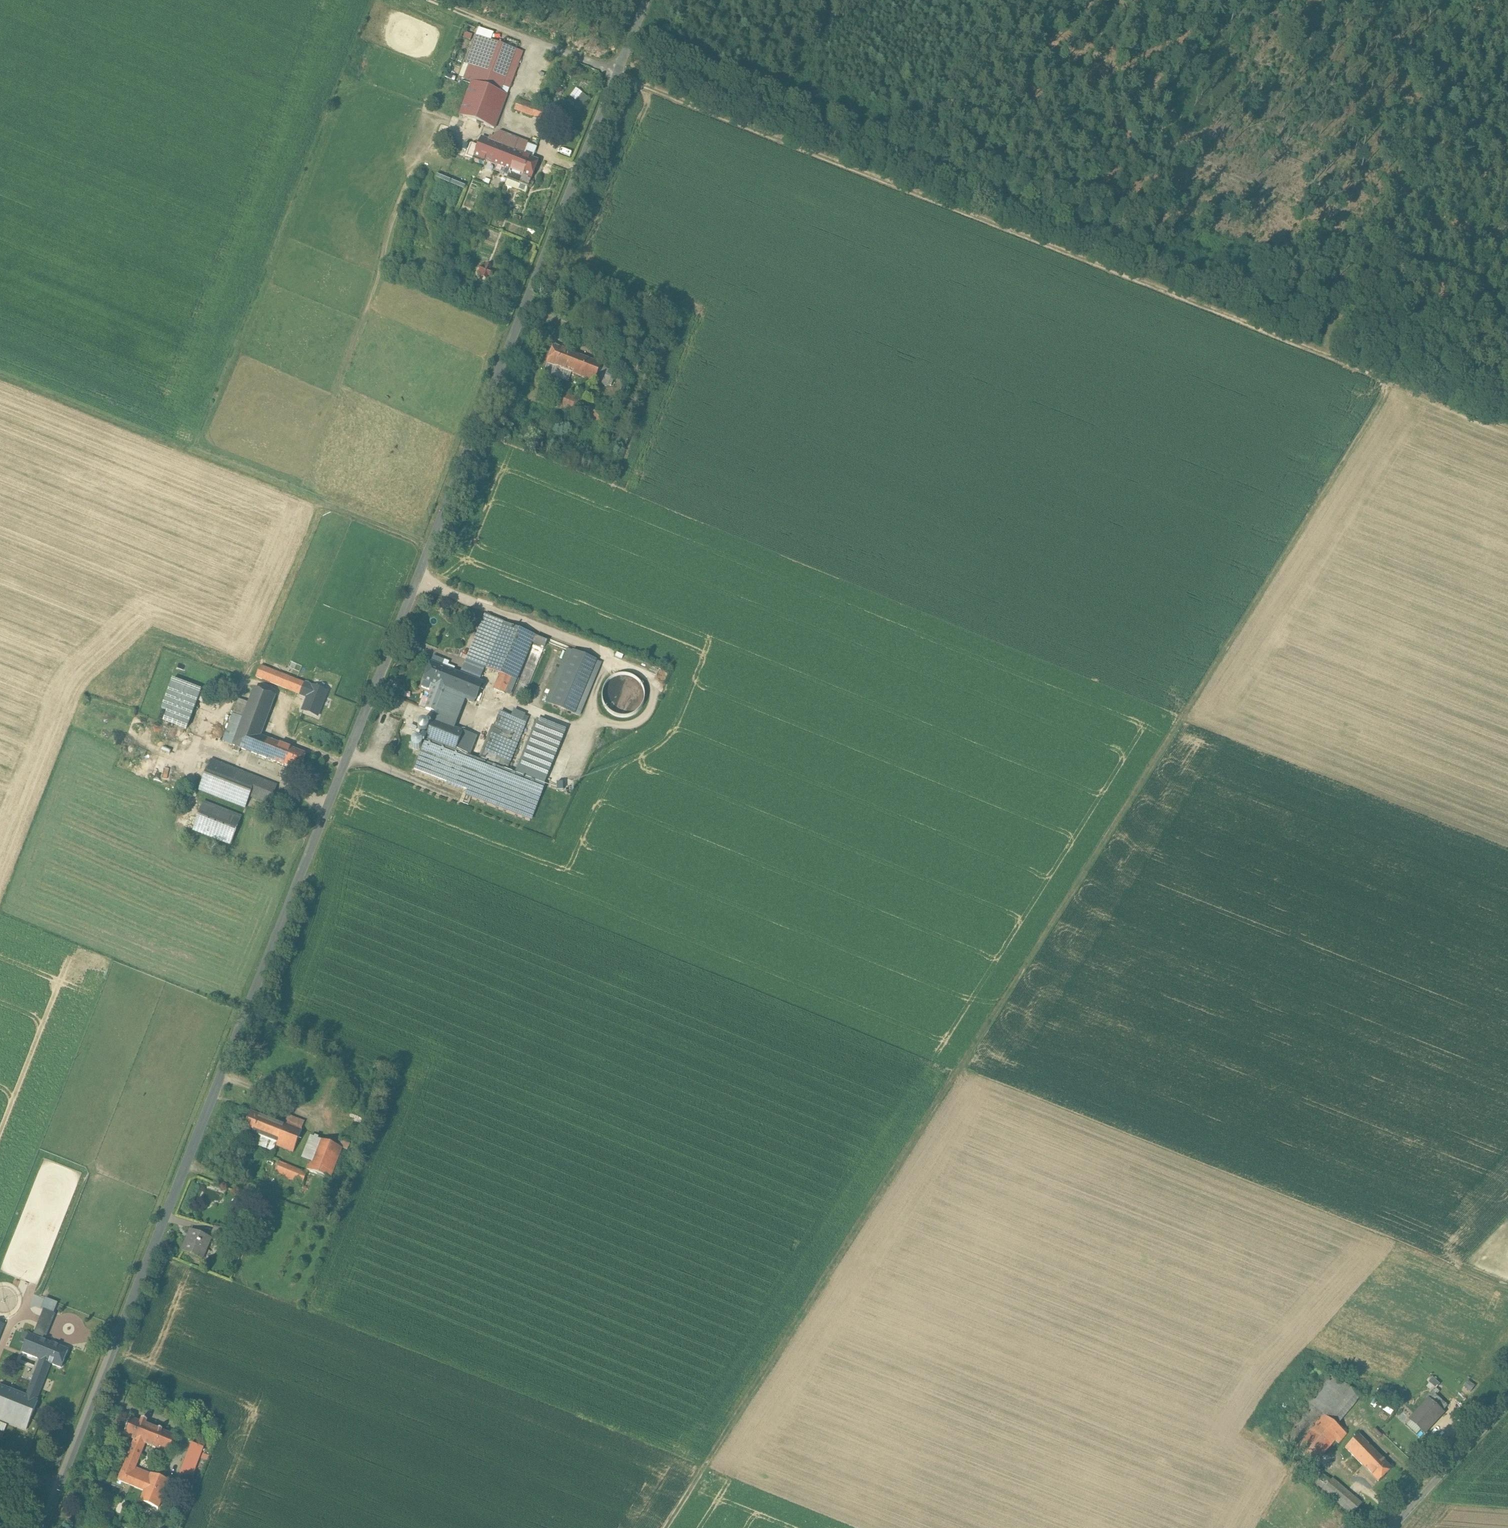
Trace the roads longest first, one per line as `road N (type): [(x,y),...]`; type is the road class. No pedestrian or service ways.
road 1 (unclassified): [(59,1486),(645,0)]
road 2 (track): [(1396,377),(668,1527)]
road 3 (track): [(431,0),(1507,420)]
road 4 (track): [(1324,349),(1460,0)]
road 5 (unclassified): [(1393,1527),(1507,1406)]

